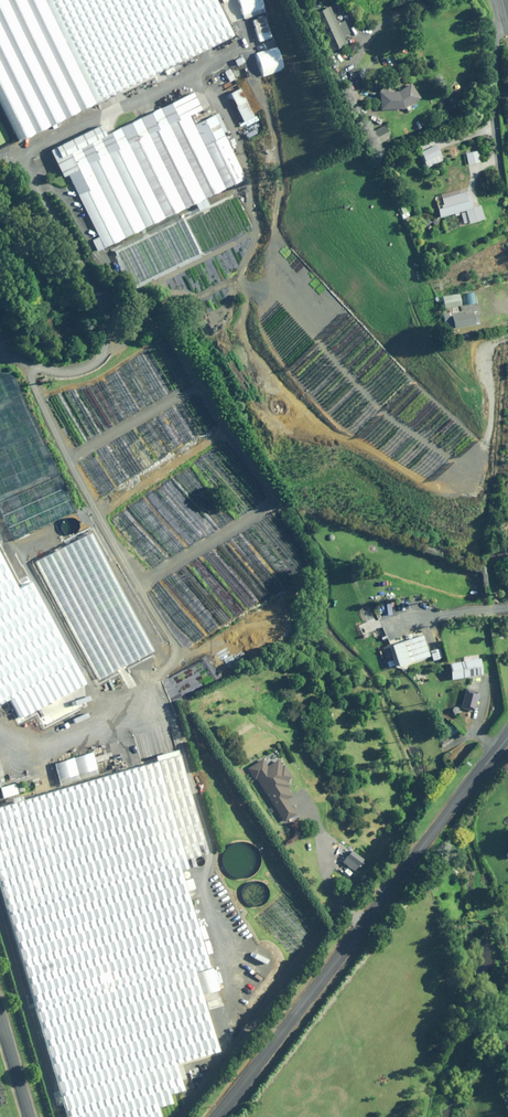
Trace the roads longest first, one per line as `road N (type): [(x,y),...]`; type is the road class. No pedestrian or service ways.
road 1 (unclassified): [(215,1116),(507,736)]

